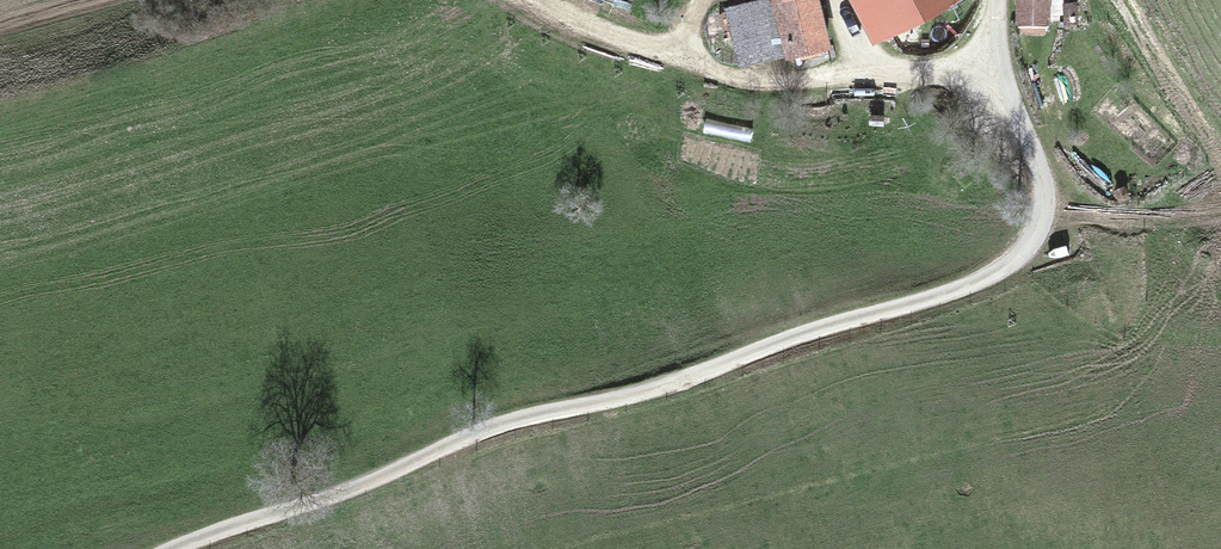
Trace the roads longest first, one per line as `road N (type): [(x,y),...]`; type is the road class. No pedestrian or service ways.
road 1 (unclassified): [(165,548),(341,490),(497,423),(648,387),(792,334),(969,282),(1018,256),(1040,224),(1043,181),(1000,59),(996,0)]
road 2 (track): [(535,0),(746,76),(905,71),(1000,59)]
road 3 (track): [(1104,0),(1197,134)]

